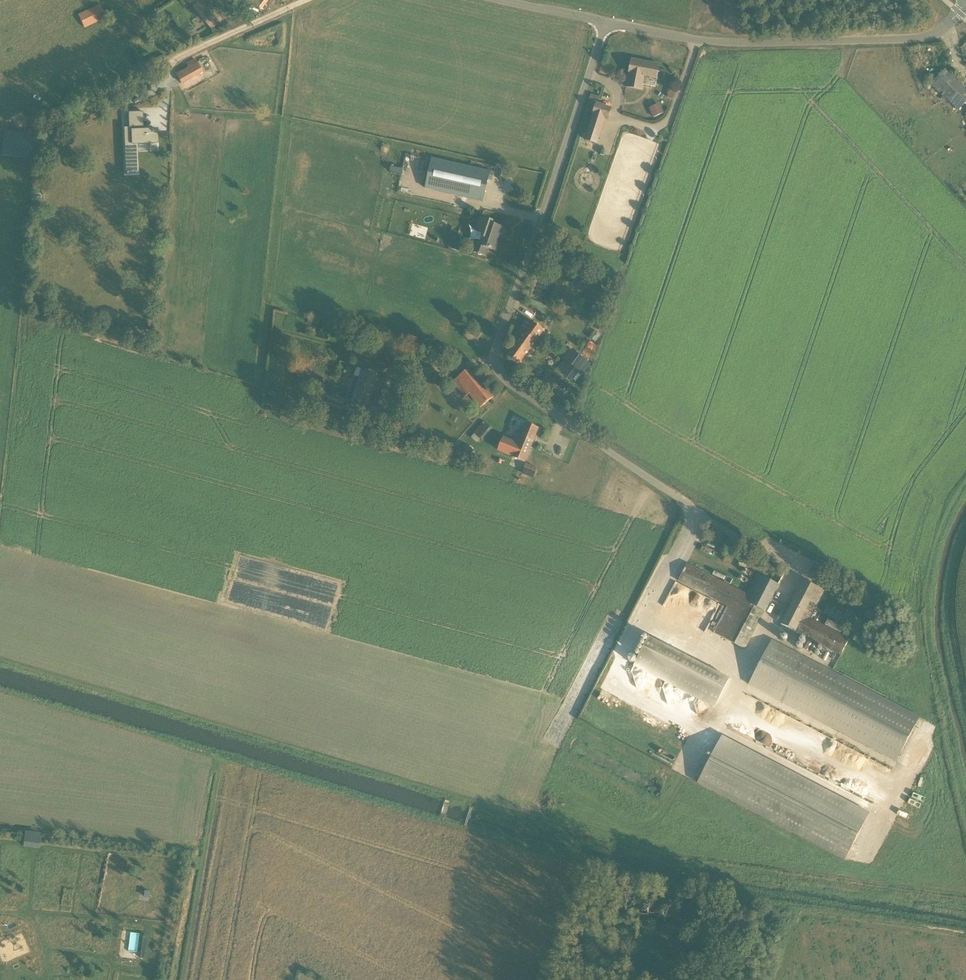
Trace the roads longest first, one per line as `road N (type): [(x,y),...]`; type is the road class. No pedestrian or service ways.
road 1 (unclassified): [(673,496),(498,375),(494,362),(604,30)]
road 2 (unclassified): [(960,14),(926,38),(692,42),(604,30)]
road 3 (unclassified): [(0,77),(56,108),(84,102),(309,0)]
road 4 (track): [(553,774),(600,810),(655,825),(671,812),(688,771)]

